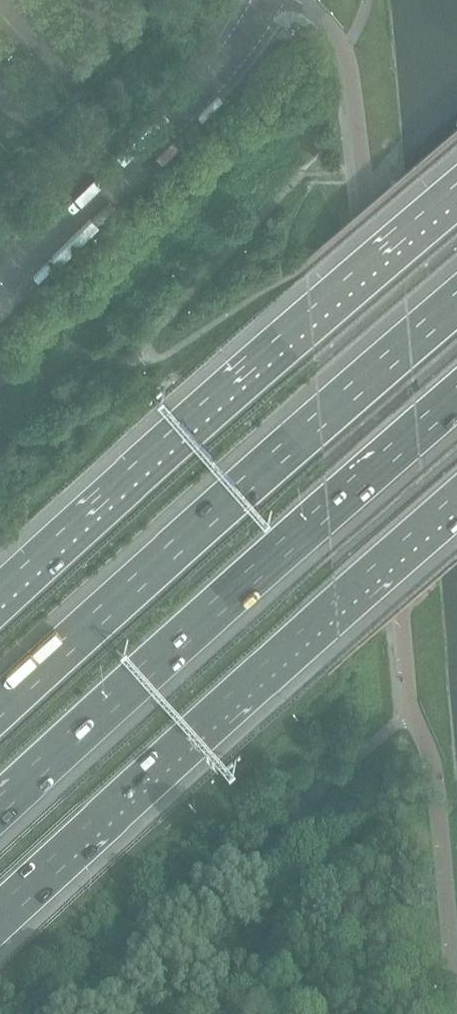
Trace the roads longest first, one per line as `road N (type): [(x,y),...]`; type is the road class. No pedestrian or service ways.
road 1 (unclassified): [(456,1013),(432,760),(410,715),(352,80),(345,49),(323,22),(284,0)]
road 2 (motorway): [(456,194),(310,319),(0,612)]
road 3 (motorway): [(0,914),(456,502)]
road 4 (motorway): [(456,302),(0,714)]
road 5 (motorway): [(0,805),(456,397)]
road 6 (unclassified): [(0,296),(218,81),(273,0)]

